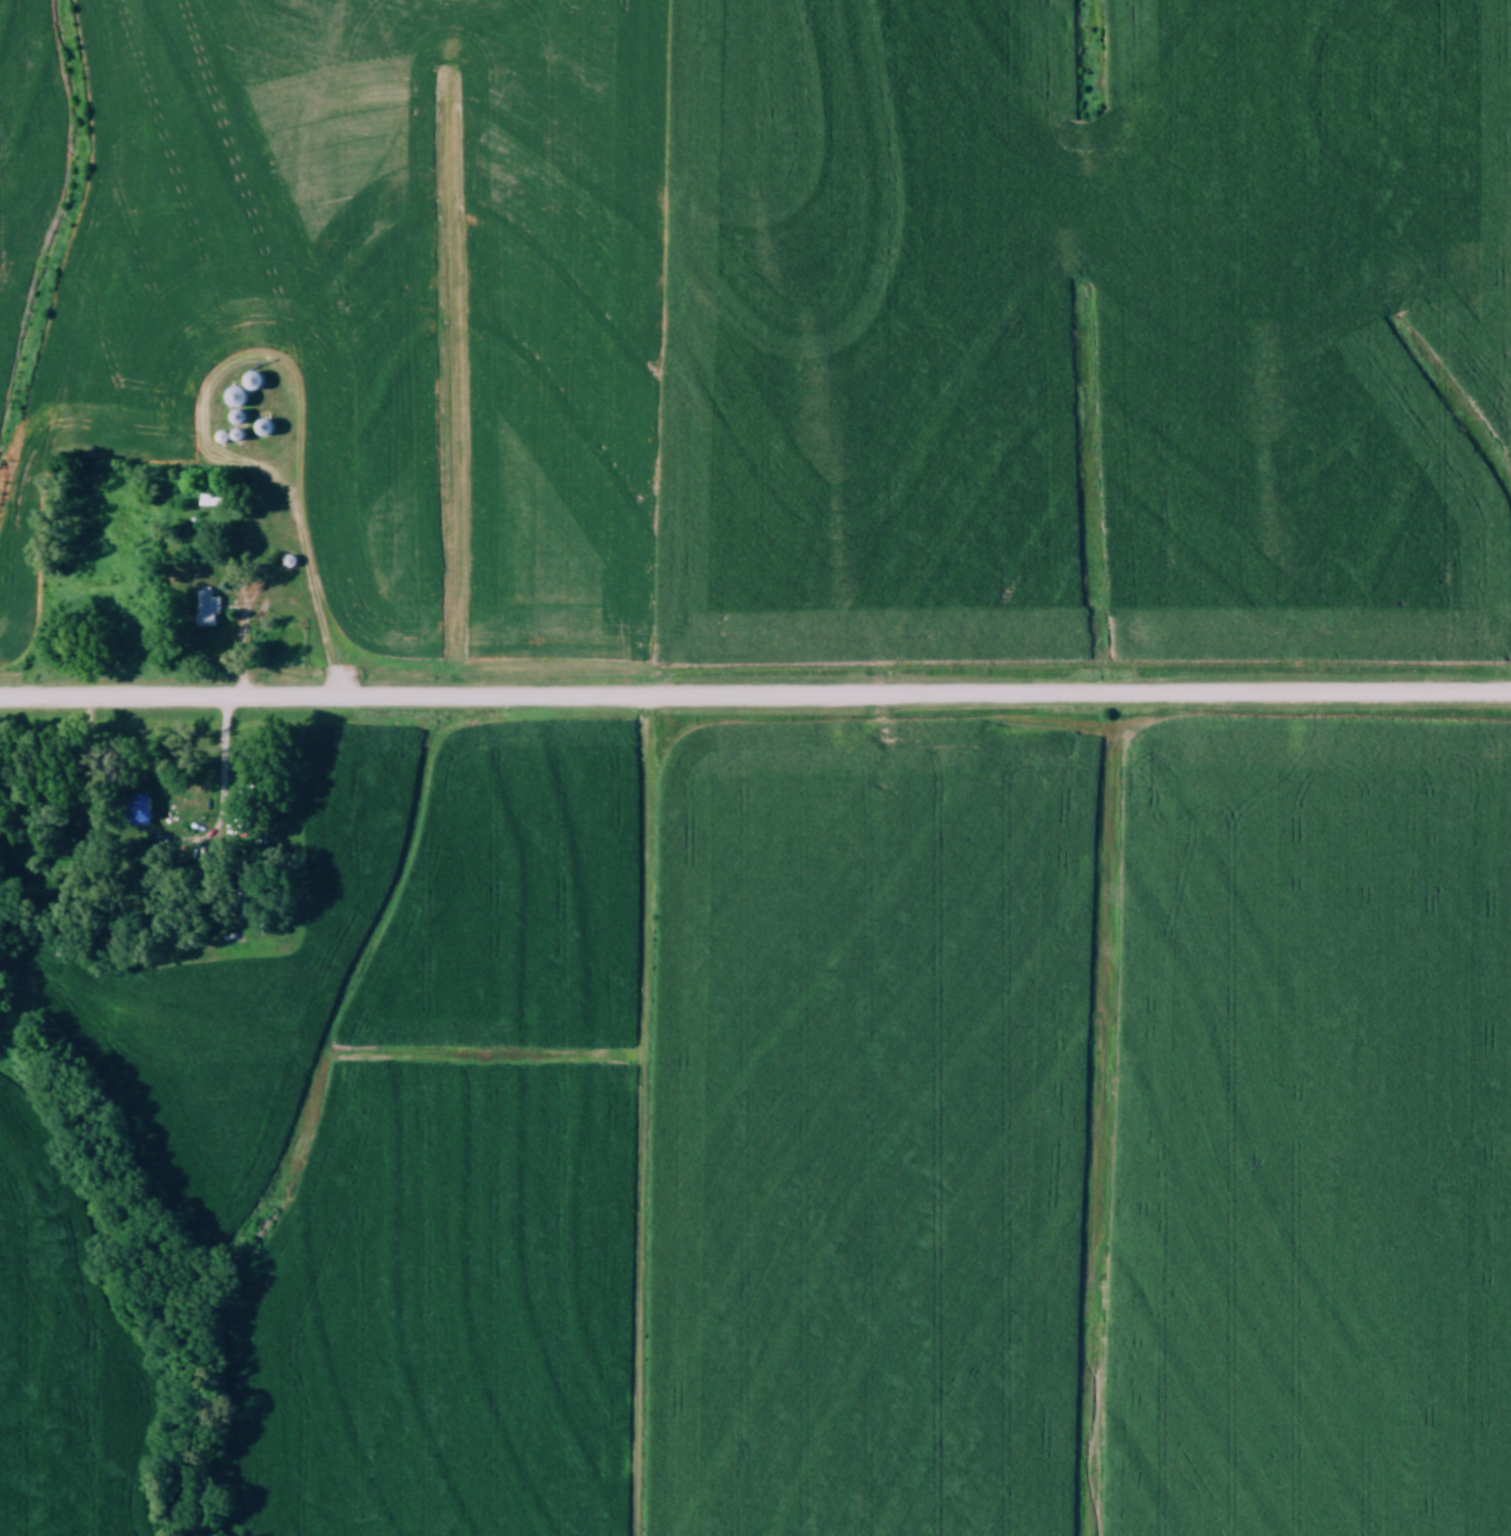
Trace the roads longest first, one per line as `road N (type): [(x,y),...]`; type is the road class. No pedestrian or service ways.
road 1 (tertiary): [(1510,696),(0,704)]

